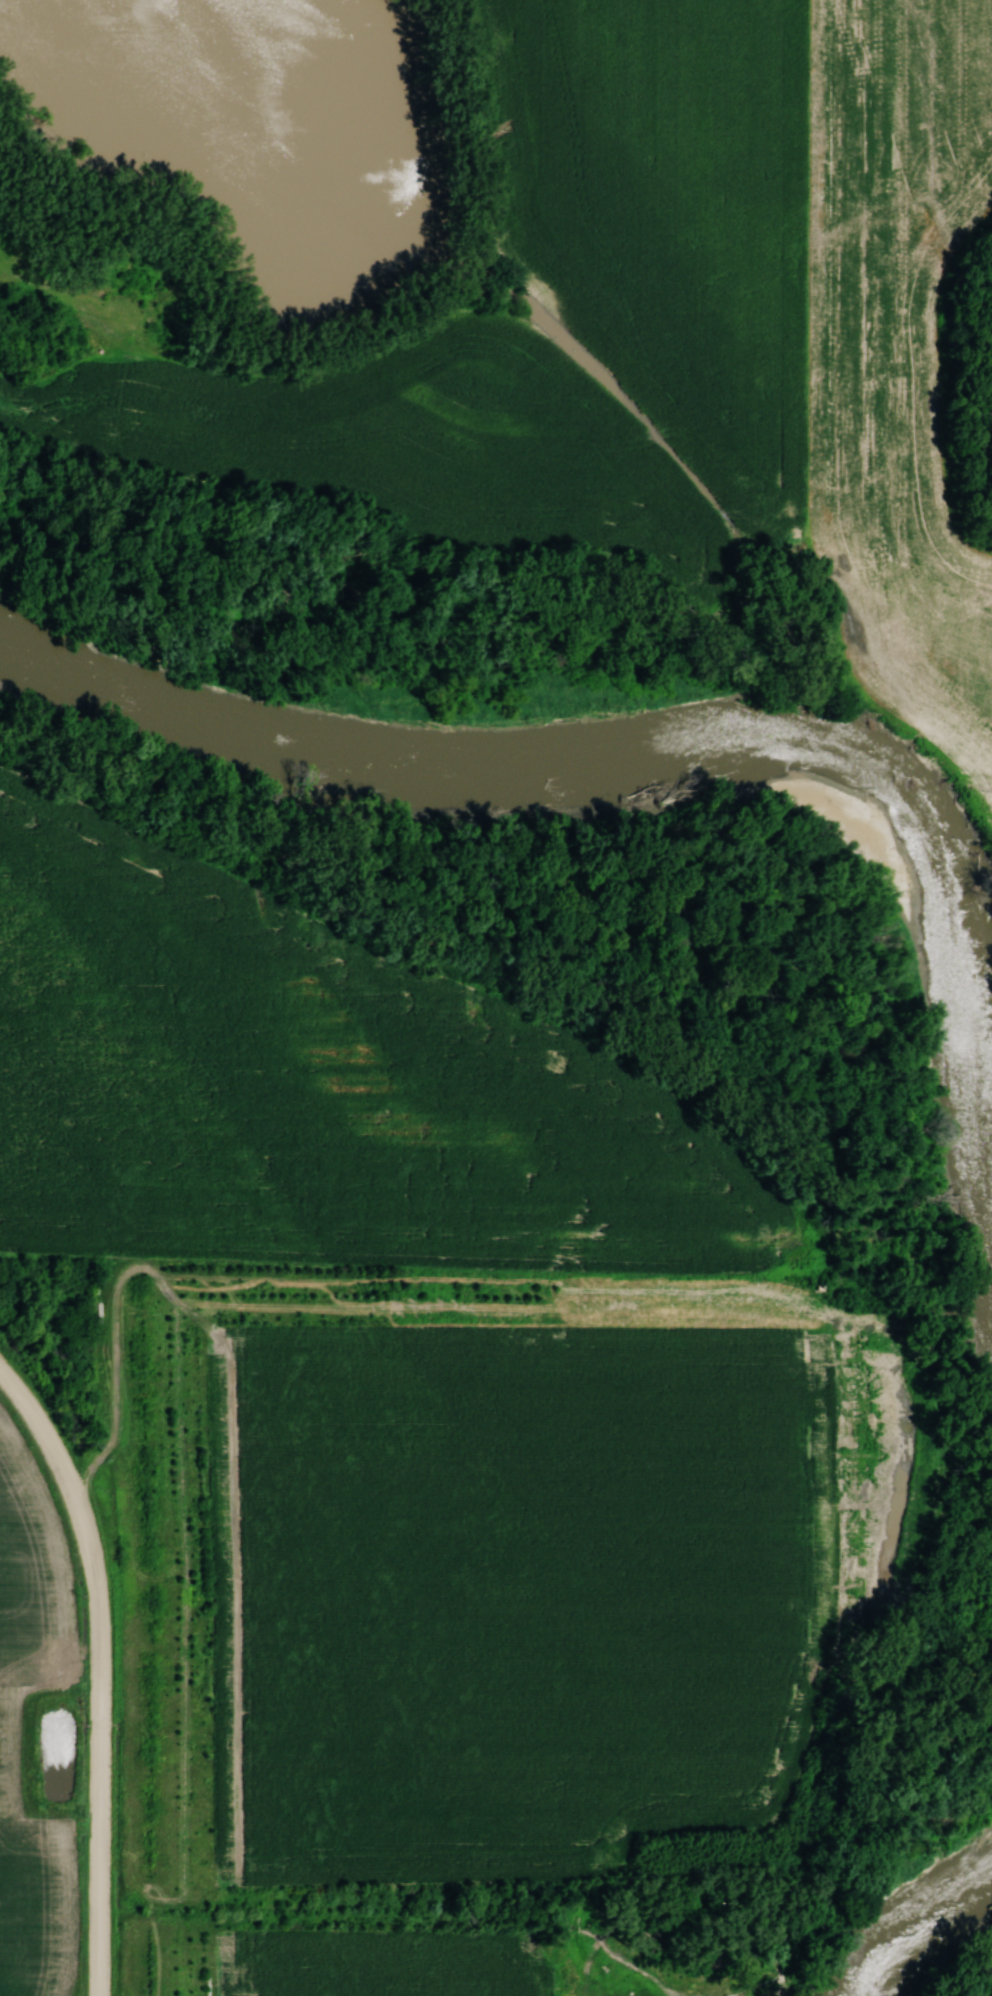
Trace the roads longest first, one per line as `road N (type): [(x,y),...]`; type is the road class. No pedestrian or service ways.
road 1 (tertiary): [(103,1995),(100,1565),(69,1473),(0,1371)]

